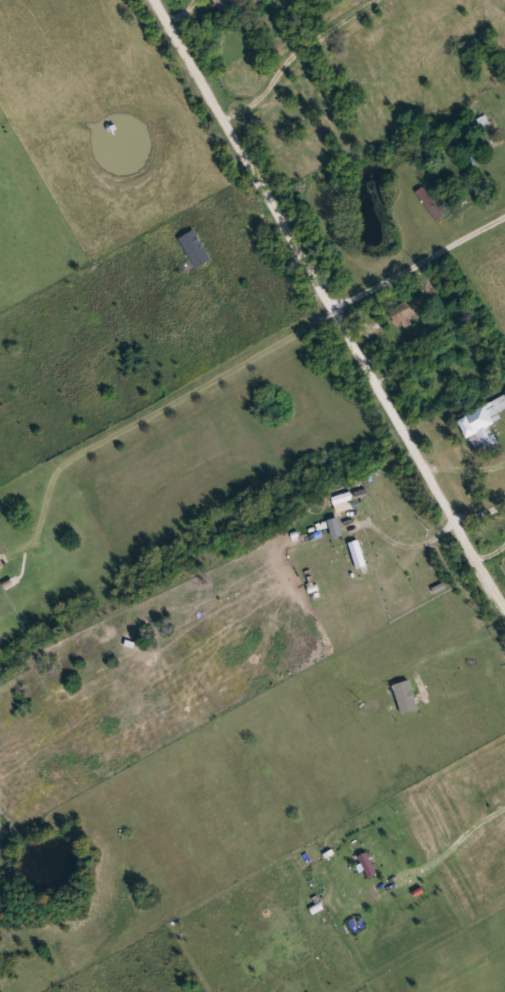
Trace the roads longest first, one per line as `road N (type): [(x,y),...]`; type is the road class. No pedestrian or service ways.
road 1 (residential): [(156,0),(504,606)]

